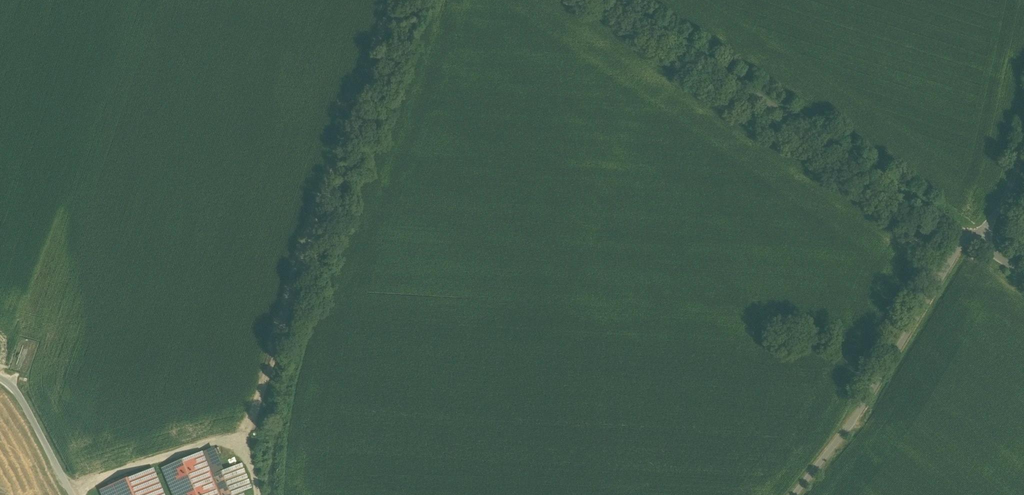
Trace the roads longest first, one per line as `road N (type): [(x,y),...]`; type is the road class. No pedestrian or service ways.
road 1 (residential): [(959,253),(910,202),(608,0)]
road 2 (unclassified): [(797,494),(854,422),(959,253)]
road 3 (unclassified): [(959,253),(1000,183),(1023,92)]
road 4 (residential): [(0,372),(17,386),(77,494)]

